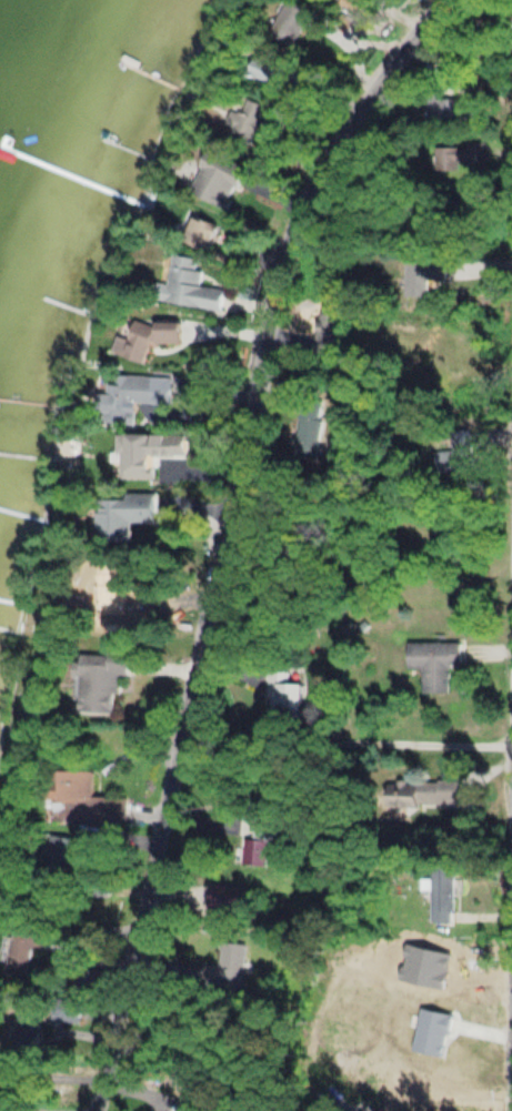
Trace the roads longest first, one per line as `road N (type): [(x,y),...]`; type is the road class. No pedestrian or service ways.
road 1 (residential): [(102,1110),(291,233),(307,186),(449,0)]
road 2 (residential): [(511,742),(182,747)]

